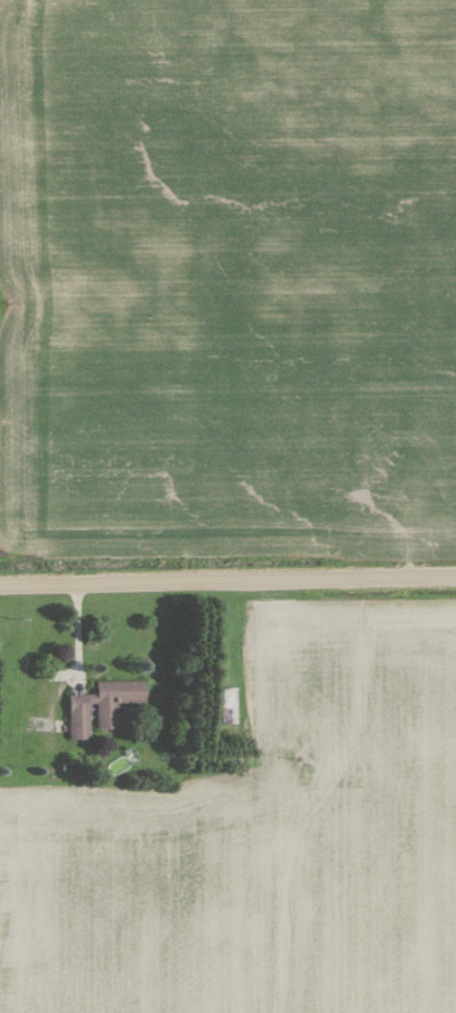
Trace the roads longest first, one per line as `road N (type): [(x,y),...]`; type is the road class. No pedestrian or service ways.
road 1 (residential): [(0,583),(455,575)]

